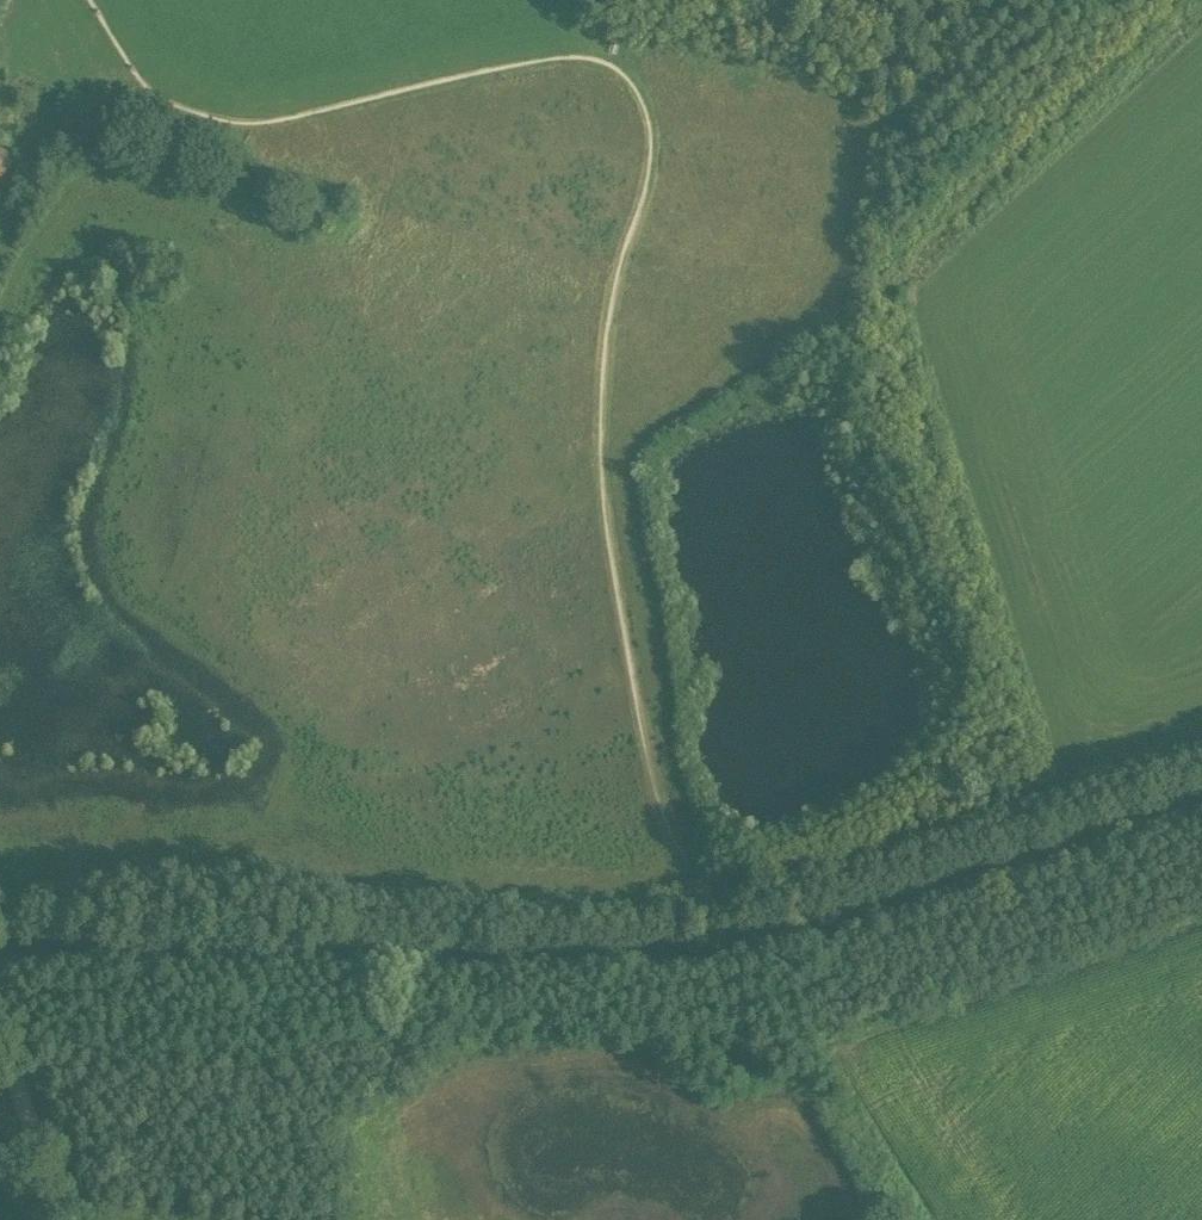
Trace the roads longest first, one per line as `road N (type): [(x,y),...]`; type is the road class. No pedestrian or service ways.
road 1 (unclassified): [(65,1219),(0,1047)]

